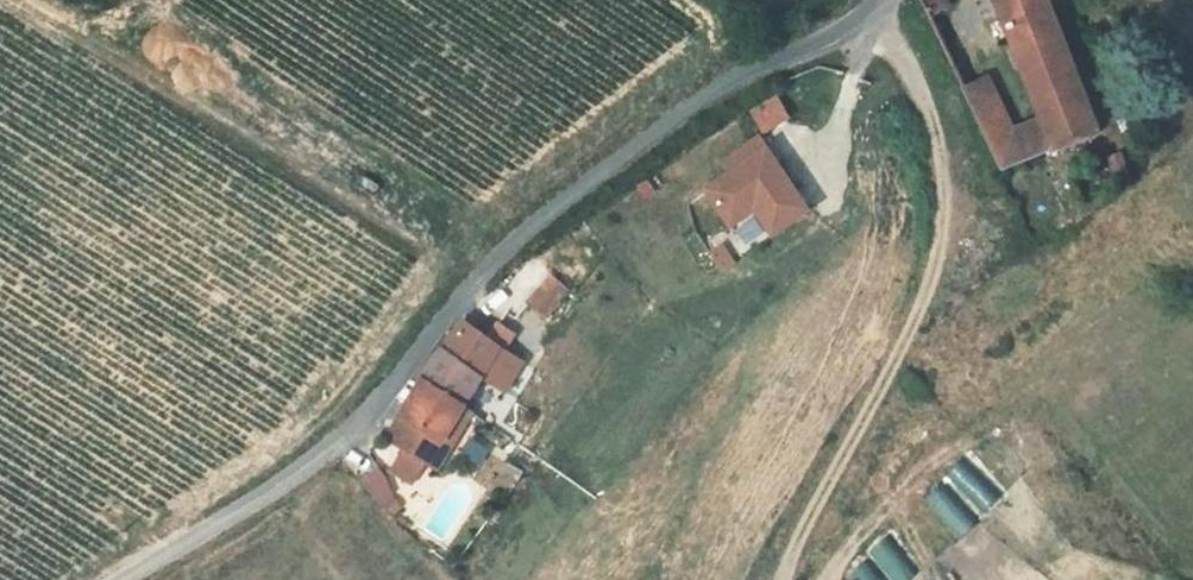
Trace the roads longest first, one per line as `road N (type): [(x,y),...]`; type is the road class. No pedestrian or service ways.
road 1 (unclassified): [(859,0),(476,277),(346,433),(107,579)]

